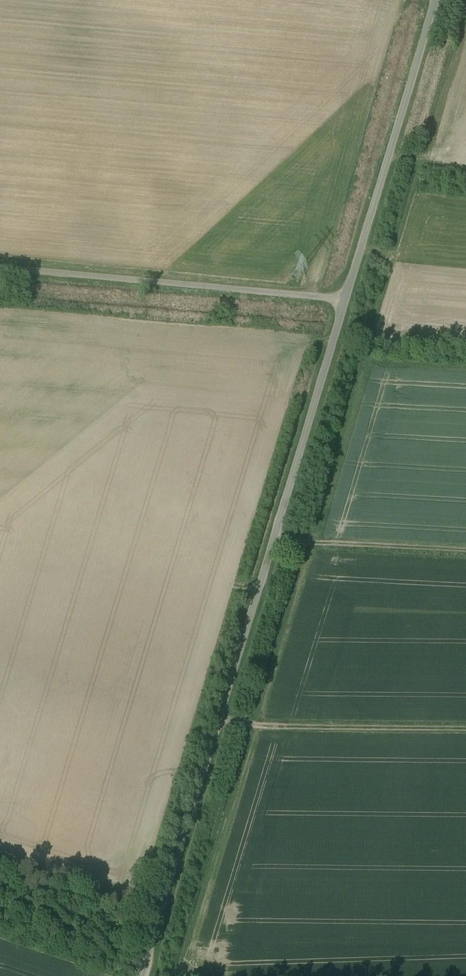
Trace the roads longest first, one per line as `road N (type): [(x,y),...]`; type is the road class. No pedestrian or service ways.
road 1 (unclassified): [(346,301),(142,975)]
road 2 (unclassified): [(0,269),(346,301)]
road 3 (unclassified): [(437,0),(346,301)]
road 4 (track): [(219,724),(465,732)]
road 5 (track): [(275,537),(465,553)]

